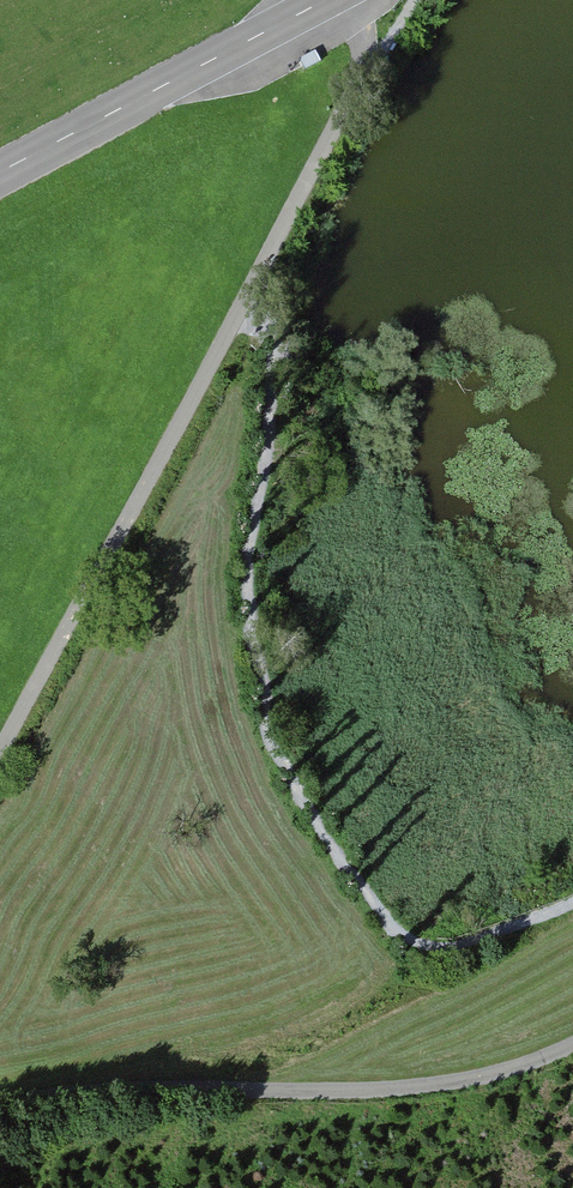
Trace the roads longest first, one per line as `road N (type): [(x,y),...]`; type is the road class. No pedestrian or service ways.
road 1 (unclassified): [(347,0),(370,65),(0,750)]
road 2 (unclassified): [(0,1107),(100,1090),(378,1089),(485,1076),(572,1048)]
road 3 (tertiary): [(0,172),(325,0)]

